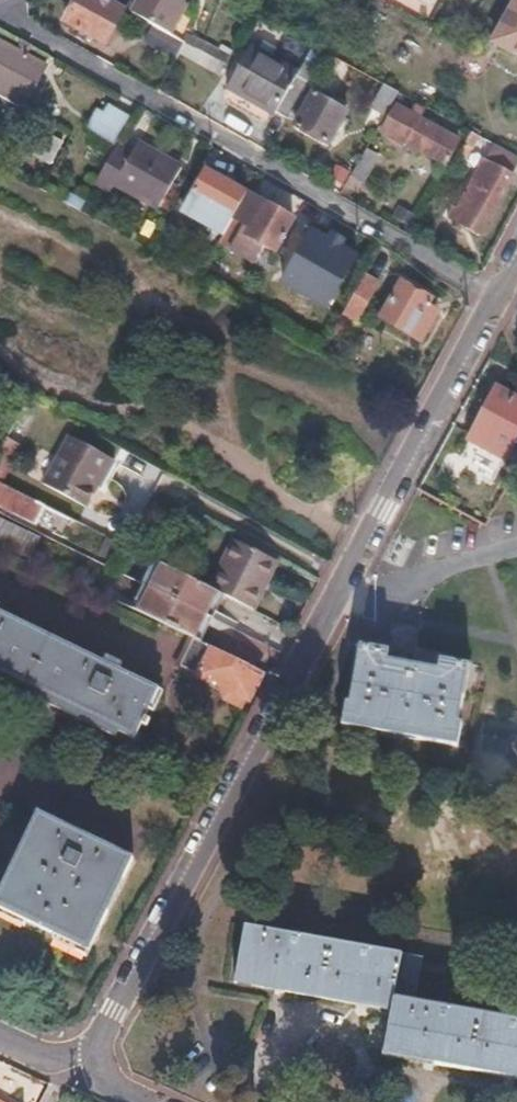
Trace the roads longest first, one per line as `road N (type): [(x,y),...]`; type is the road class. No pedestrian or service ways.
road 1 (residential): [(101,1046),(491,294),(516,271)]

